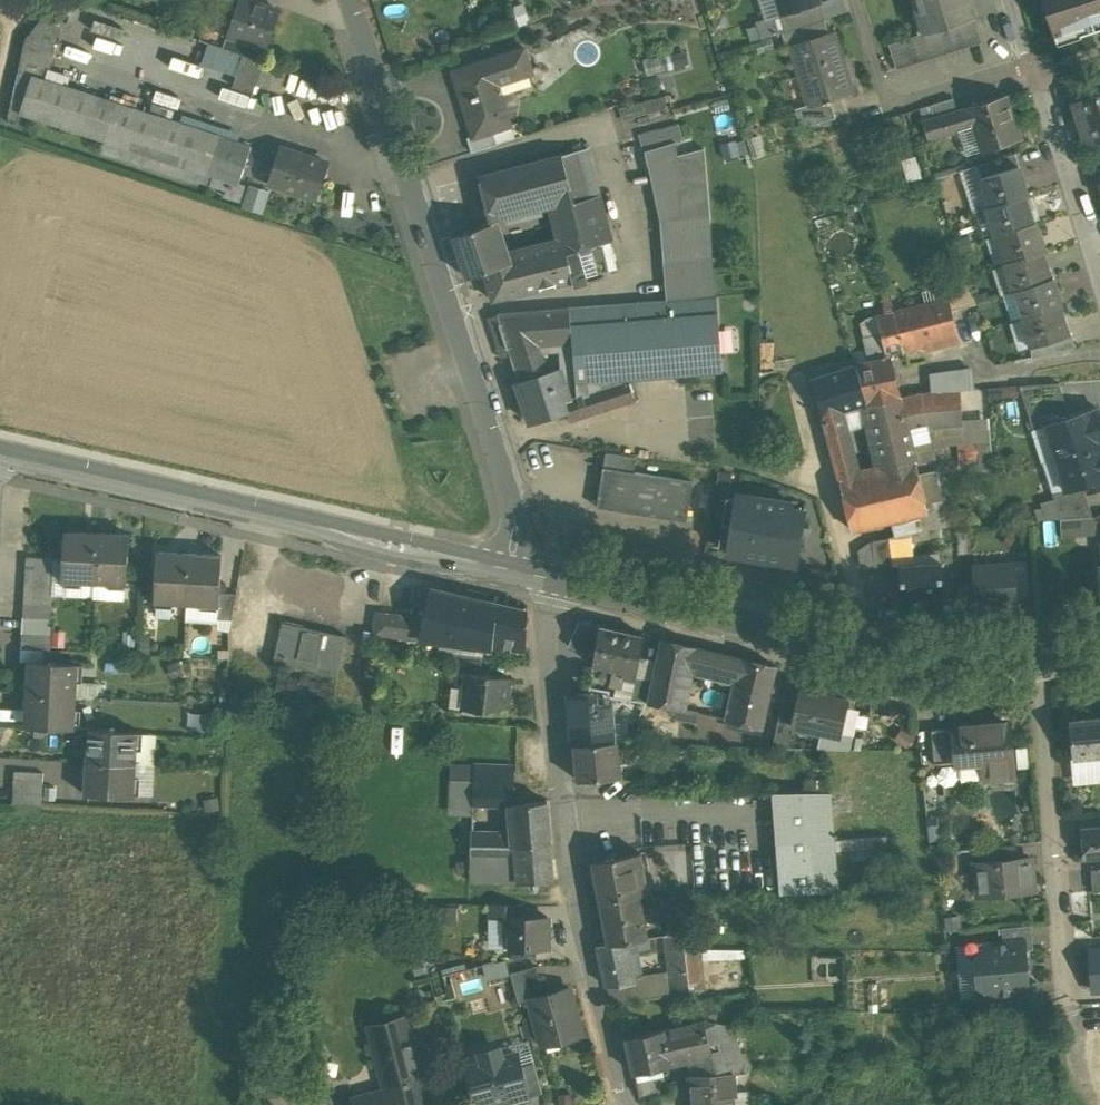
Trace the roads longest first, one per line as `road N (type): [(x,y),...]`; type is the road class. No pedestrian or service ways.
road 1 (tertiary): [(349,0),(525,571)]
road 2 (residential): [(525,571),(545,601),(572,877),(630,1104)]
road 3 (tertiary): [(0,451),(525,571)]
road 4 (tertiary): [(525,571),(860,647),(936,656),(1035,652)]
road 5 (residential): [(1035,652),(1075,1104)]
road 6 (residential): [(1099,282),(1040,79)]

